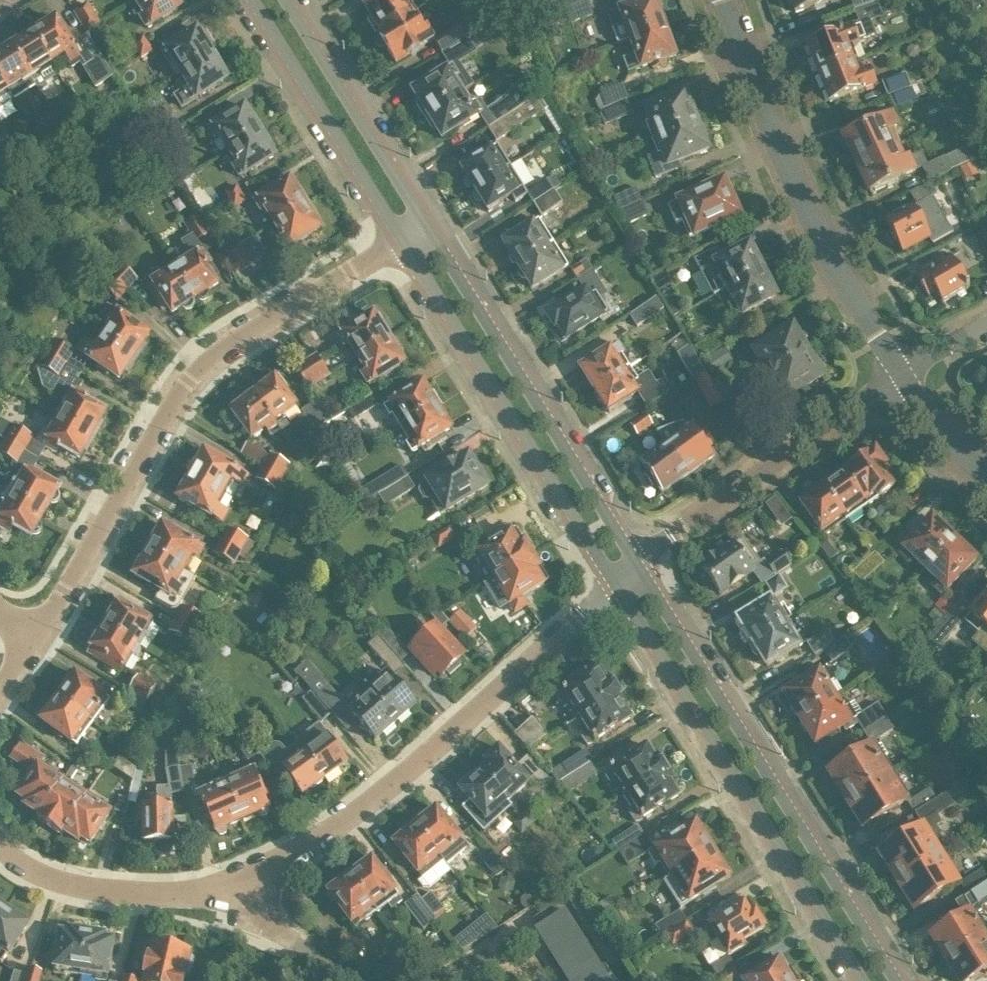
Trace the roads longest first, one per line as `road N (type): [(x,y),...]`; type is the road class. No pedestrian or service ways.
road 1 (residential): [(22,628),(61,598),(190,385),(221,354),(404,245)]
road 2 (tertiary): [(895,980),(637,565)]
road 3 (tertiary): [(614,589),(863,980)]
road 4 (residential): [(267,882),(426,757),(614,589)]
road 5 (residential): [(898,374),(800,195),(719,0)]
road 6 (tertiary): [(404,245),(614,589)]
road 7 (tertiary): [(637,565),(429,229)]
road 8 (residential): [(637,565),(898,374)]
road 9 (tertiary): [(251,0),(404,245)]
road 10 (residential): [(267,882),(214,899),(158,898),(79,886),(24,868),(0,845)]
road 11 (tertiary): [(429,229),(286,0)]
road 12 (residential): [(986,477),(898,374)]

